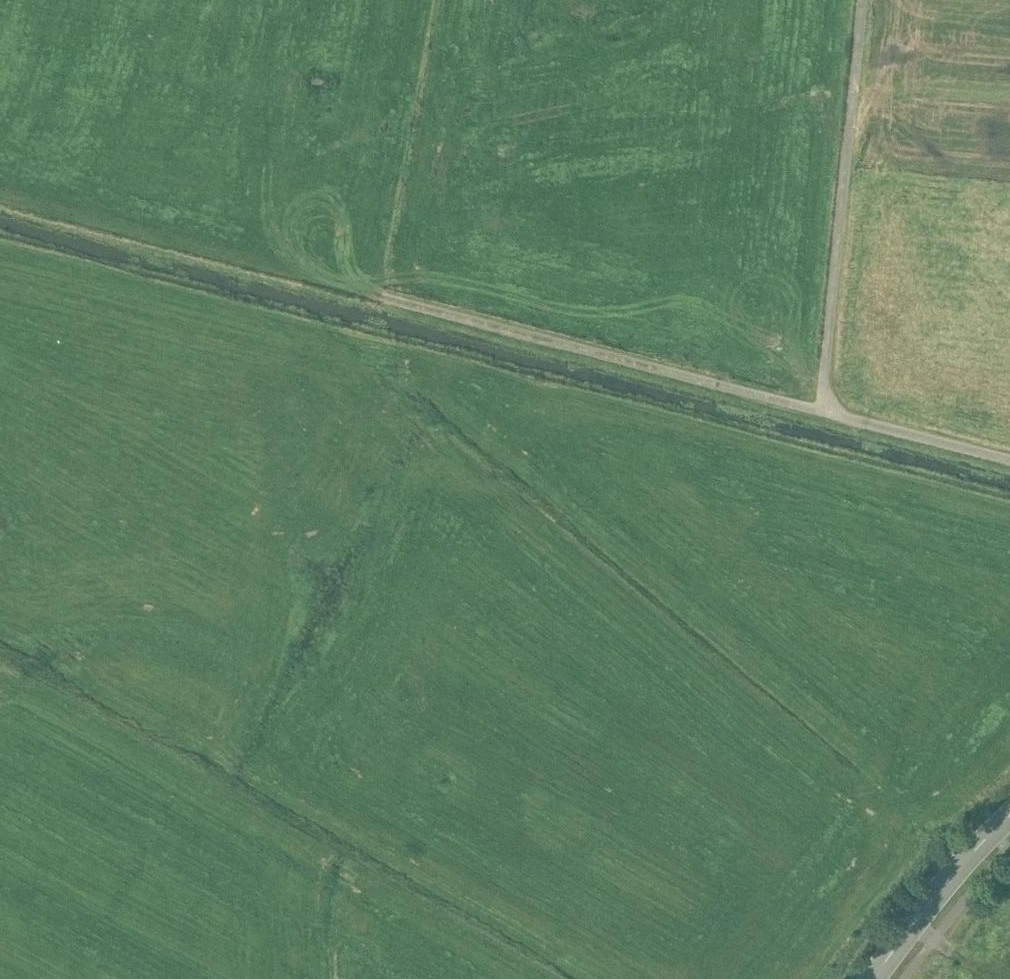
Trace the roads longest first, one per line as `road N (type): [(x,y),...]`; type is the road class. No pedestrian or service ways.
road 1 (track): [(831,411),(299,271),(0,202)]
road 2 (track): [(862,0),(823,378),(831,411)]
road 3 (tertiary): [(1009,819),(873,978)]
road 4 (track): [(831,411),(1009,458)]

